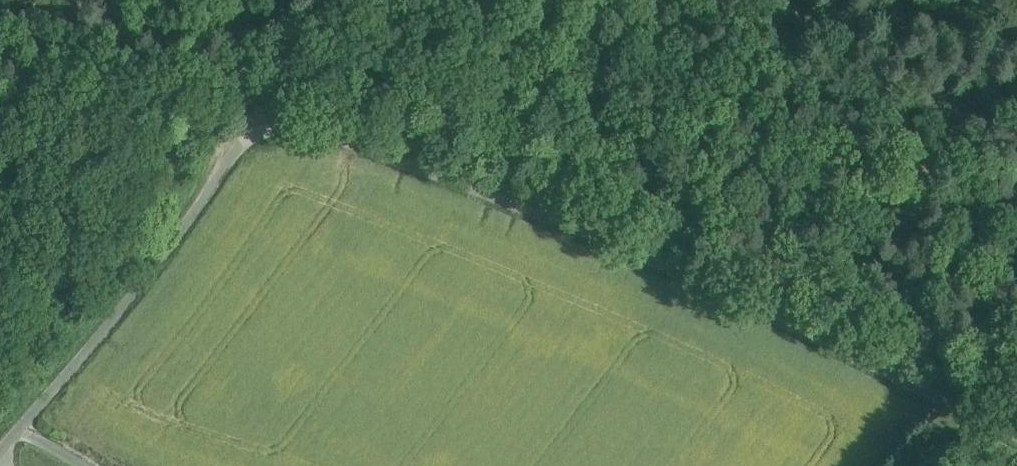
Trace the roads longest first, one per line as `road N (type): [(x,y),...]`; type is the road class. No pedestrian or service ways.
road 1 (track): [(276,97),(651,254),(1016,434)]
road 2 (track): [(0,447),(243,134)]
road 3 (track): [(1016,92),(806,0)]

